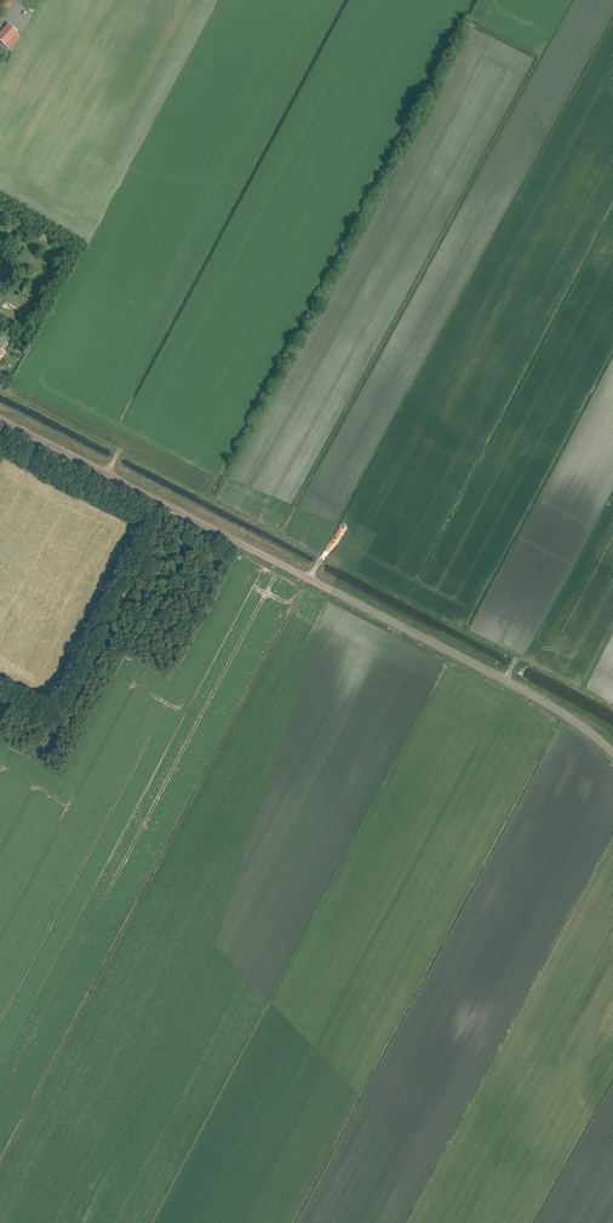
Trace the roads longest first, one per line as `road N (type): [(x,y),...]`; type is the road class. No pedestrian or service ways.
road 1 (unclassified): [(612,753),(514,685),(0,419)]

